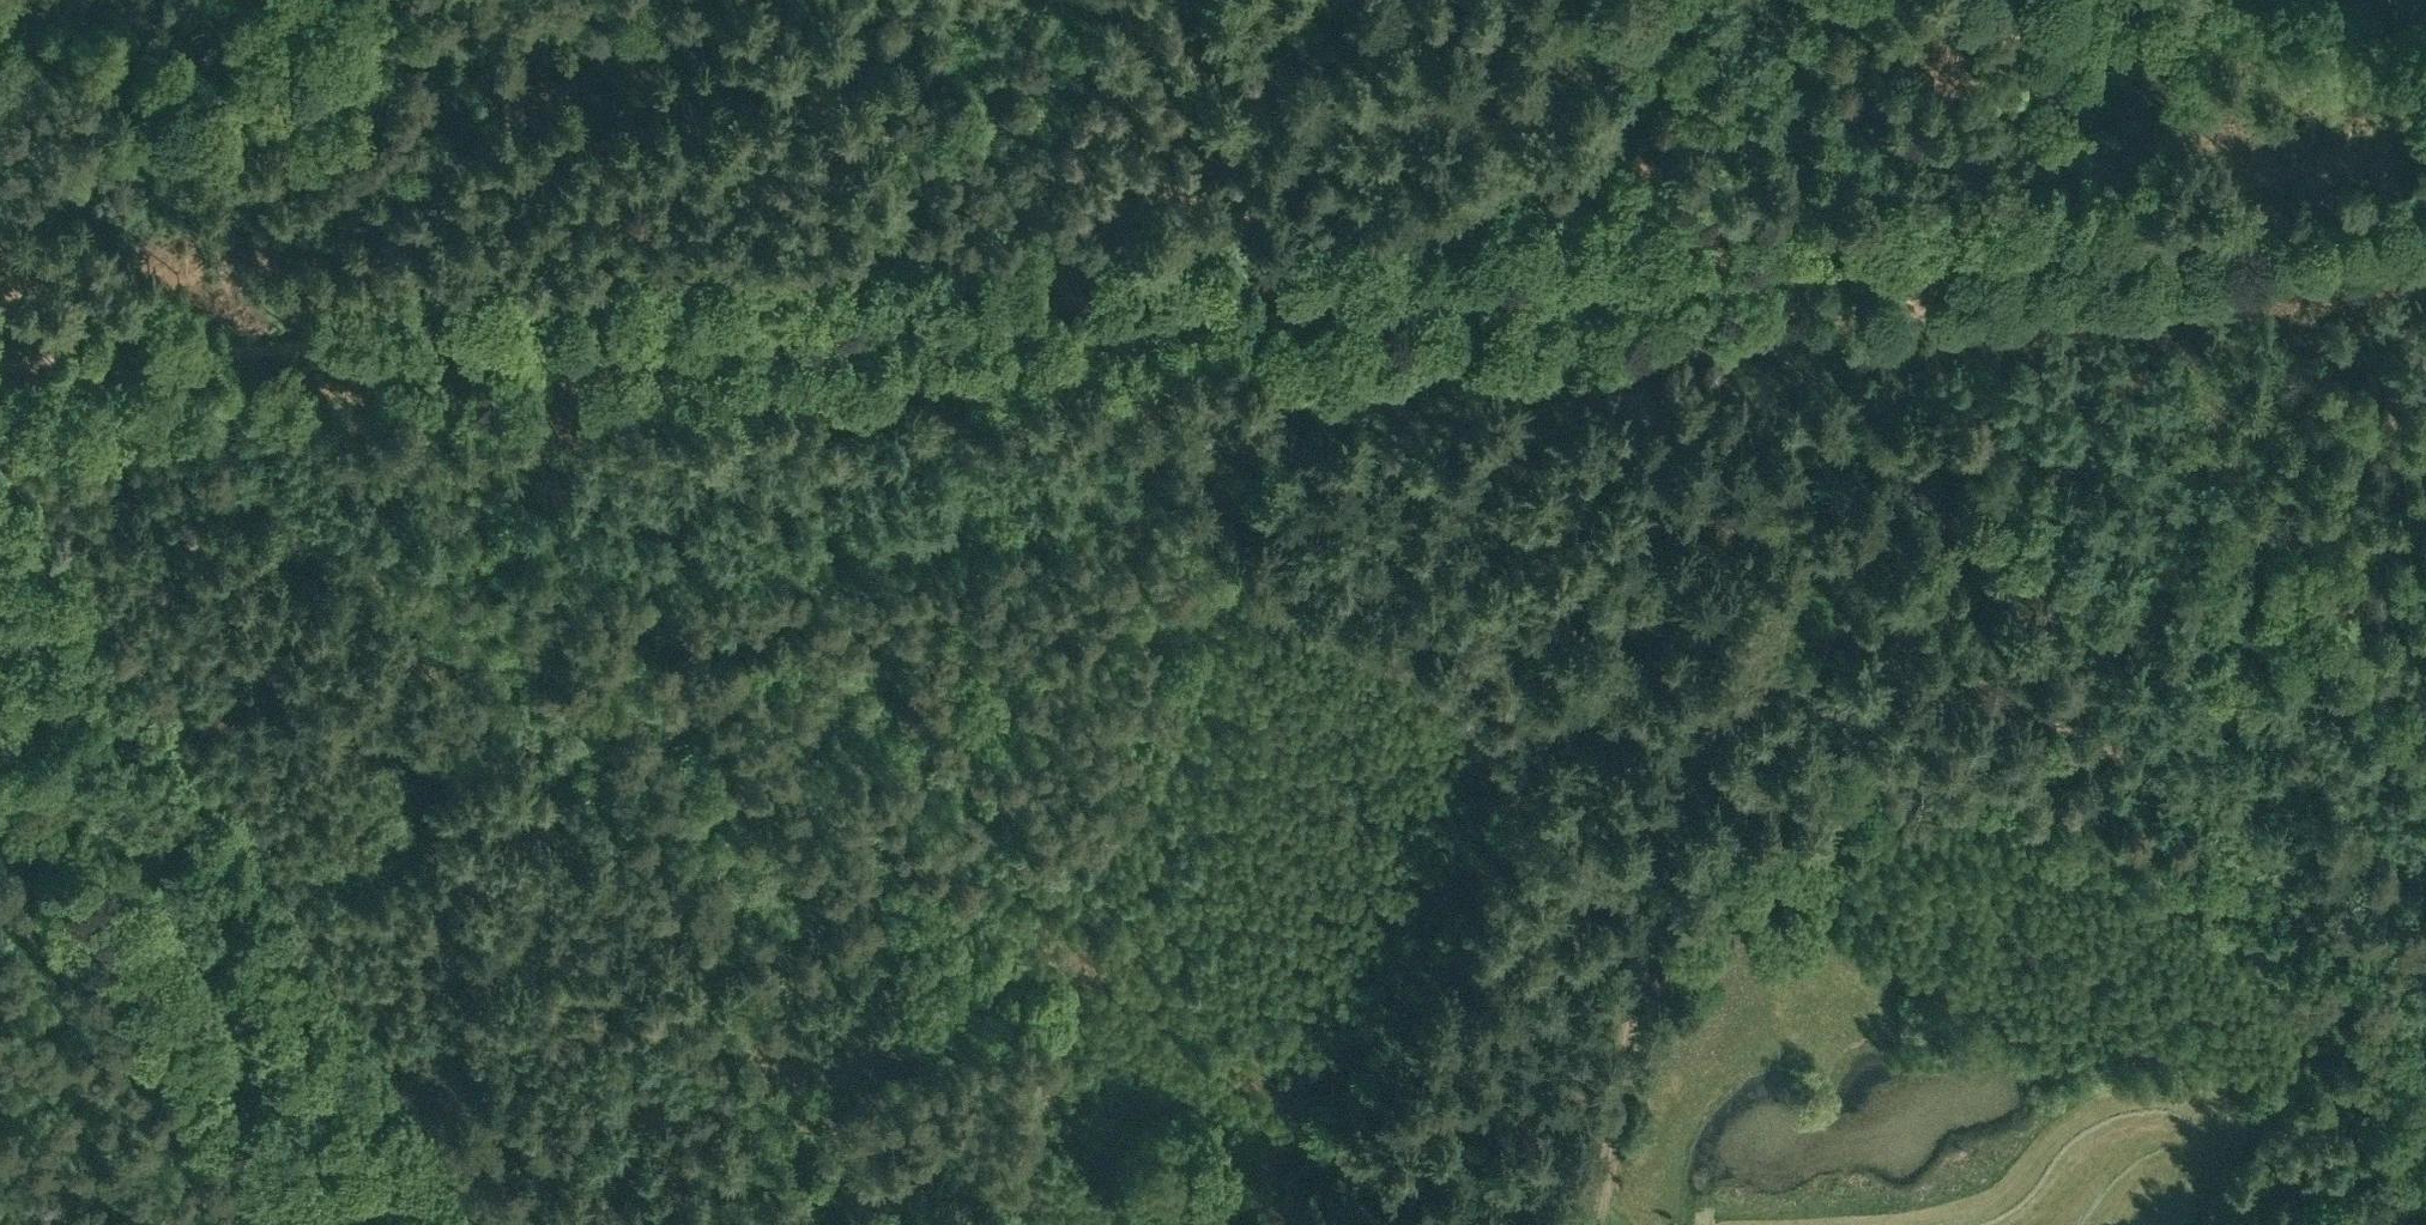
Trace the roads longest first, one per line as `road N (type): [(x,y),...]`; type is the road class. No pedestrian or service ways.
road 1 (track): [(0,350),(583,302),(1190,274),(2425,184)]
road 2 (track): [(0,650),(360,1224)]
road 3 (track): [(1190,274),(1182,0)]

